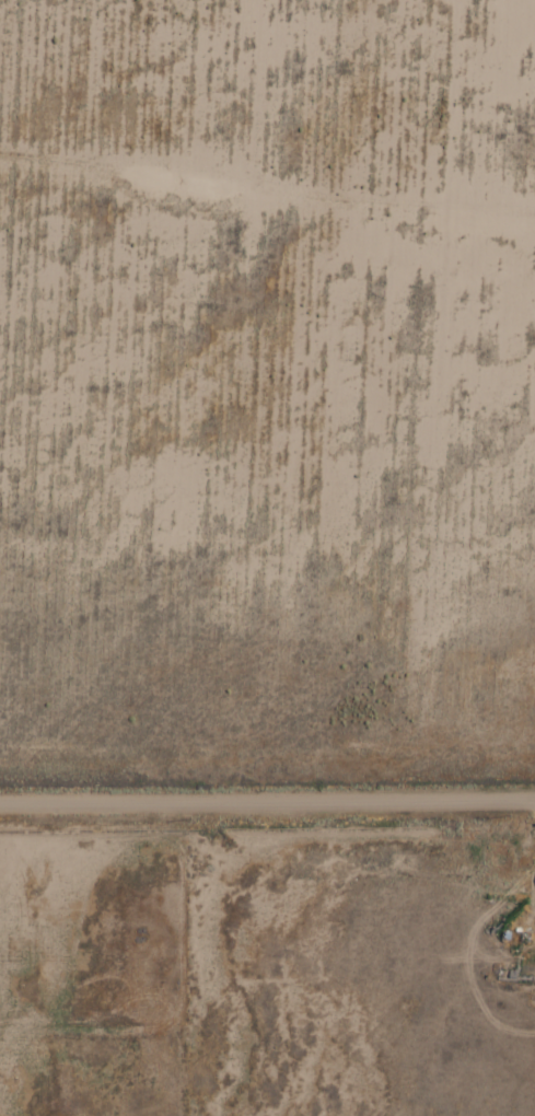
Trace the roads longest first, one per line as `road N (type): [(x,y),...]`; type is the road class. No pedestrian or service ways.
road 1 (residential): [(534,796),(0,794)]

